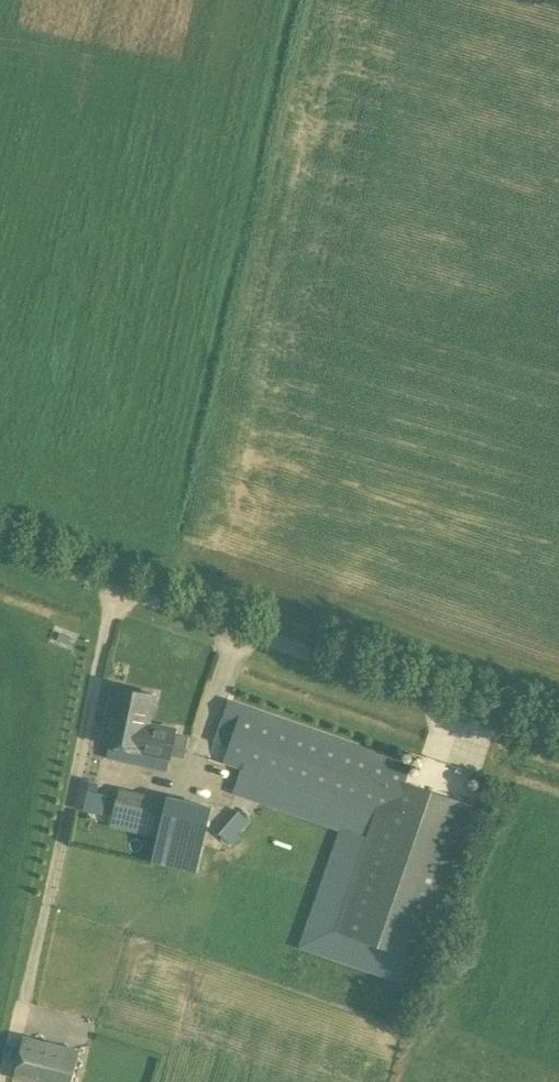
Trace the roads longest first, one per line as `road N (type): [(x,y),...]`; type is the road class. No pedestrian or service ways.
road 1 (unclassified): [(558,739),(0,546)]

